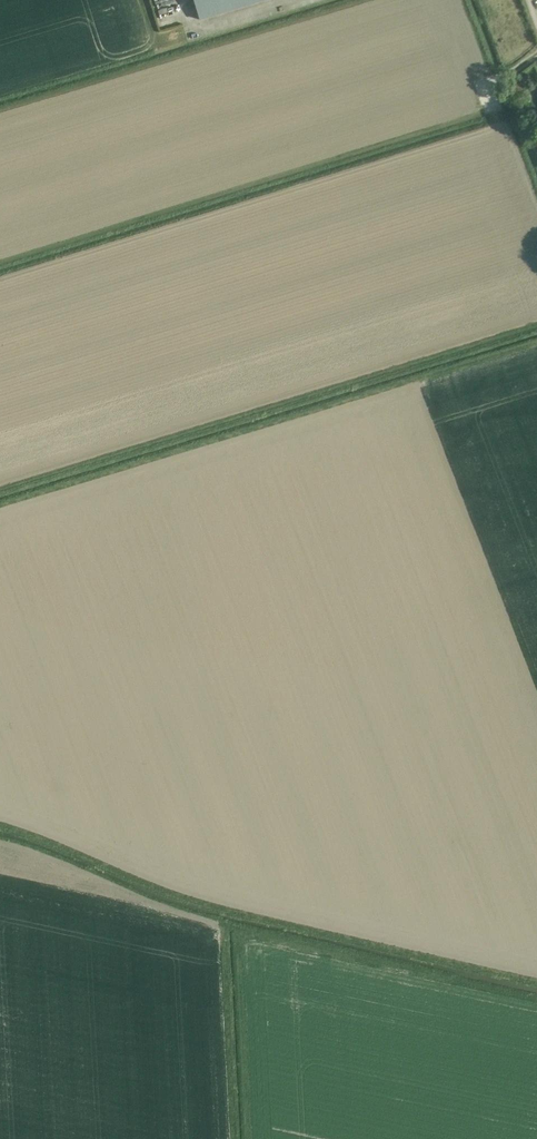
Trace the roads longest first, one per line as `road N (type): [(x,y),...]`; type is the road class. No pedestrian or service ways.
road 1 (track): [(0,823),(191,900),(536,983)]
road 2 (track): [(0,493),(536,329)]
road 3 (track): [(536,344),(0,506)]

